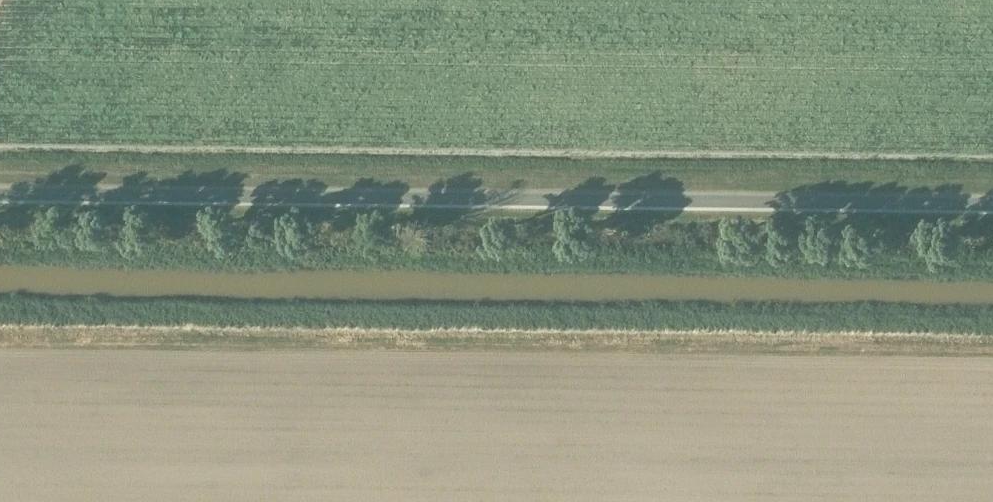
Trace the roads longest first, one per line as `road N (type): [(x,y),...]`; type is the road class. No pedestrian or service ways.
road 1 (unclassified): [(992,204),(0,194)]

